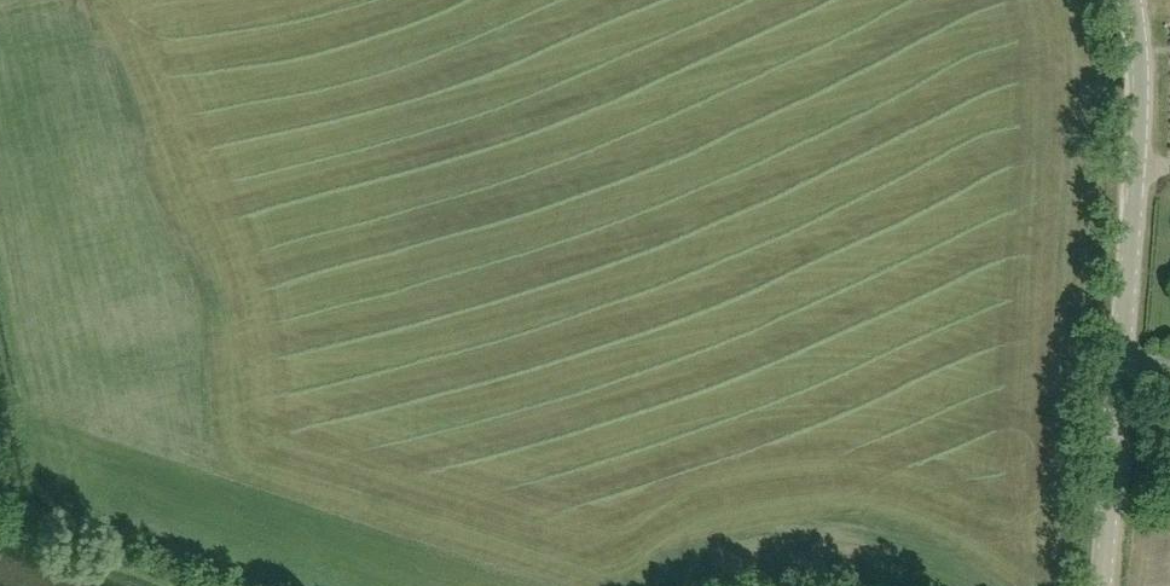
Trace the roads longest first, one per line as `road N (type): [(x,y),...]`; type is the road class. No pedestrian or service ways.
road 1 (unclassified): [(1104,585),(1139,129),(1131,0)]

